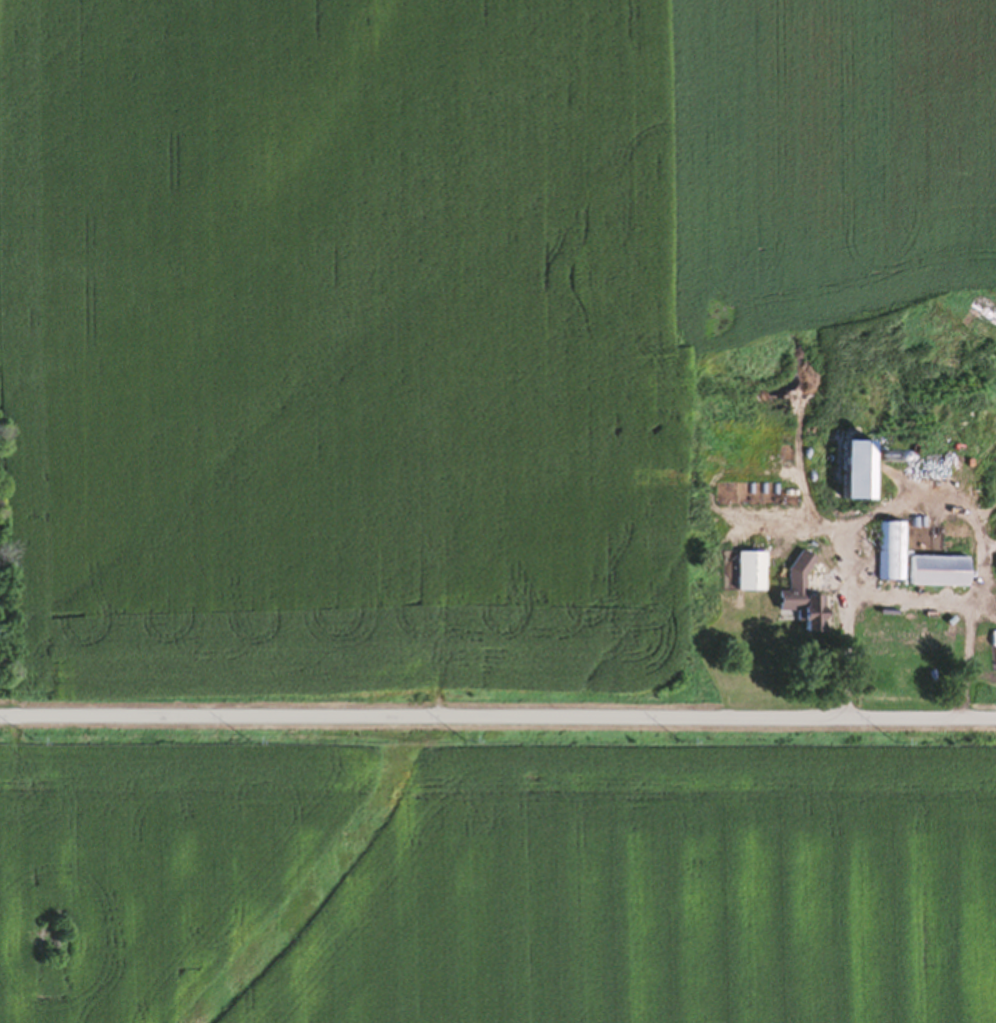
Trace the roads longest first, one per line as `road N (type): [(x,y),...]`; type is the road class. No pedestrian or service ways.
road 1 (residential): [(995,719),(0,716)]

